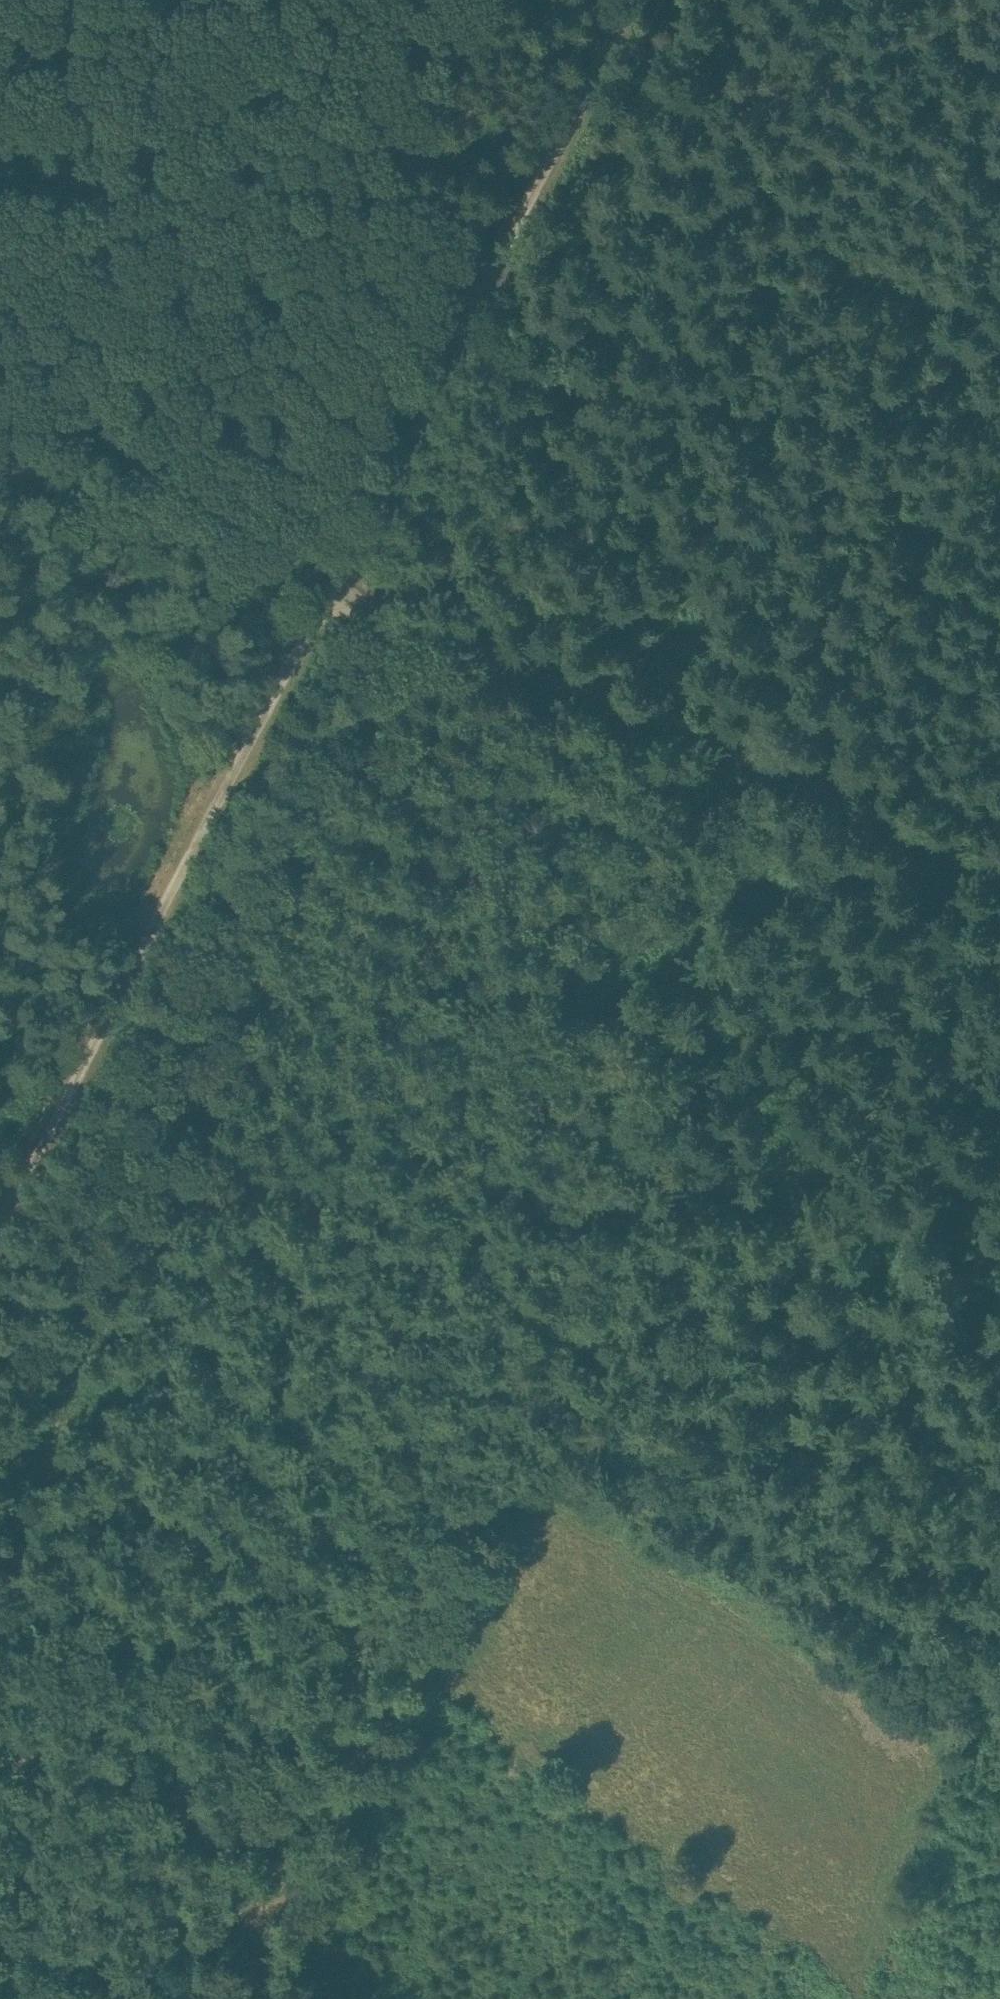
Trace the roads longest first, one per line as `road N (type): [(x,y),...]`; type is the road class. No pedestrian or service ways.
road 1 (track): [(999,861),(327,593)]
road 2 (track): [(0,1221),(327,593)]
road 3 (track): [(327,593),(634,0)]
road 4 (track): [(0,1726),(352,1998)]
road 5 (track): [(327,593),(0,461)]

